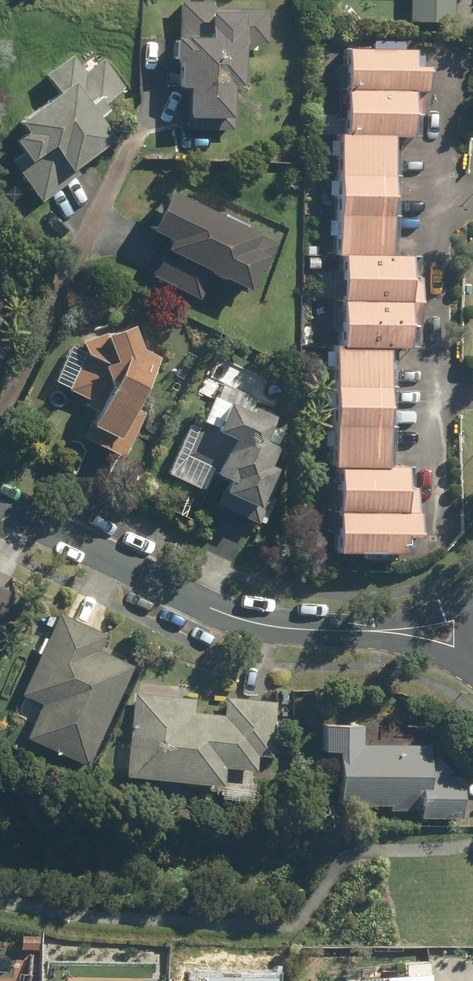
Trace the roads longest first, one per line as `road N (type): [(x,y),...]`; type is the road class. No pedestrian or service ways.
road 1 (residential): [(0,502),(208,601),(268,617),(471,631)]

